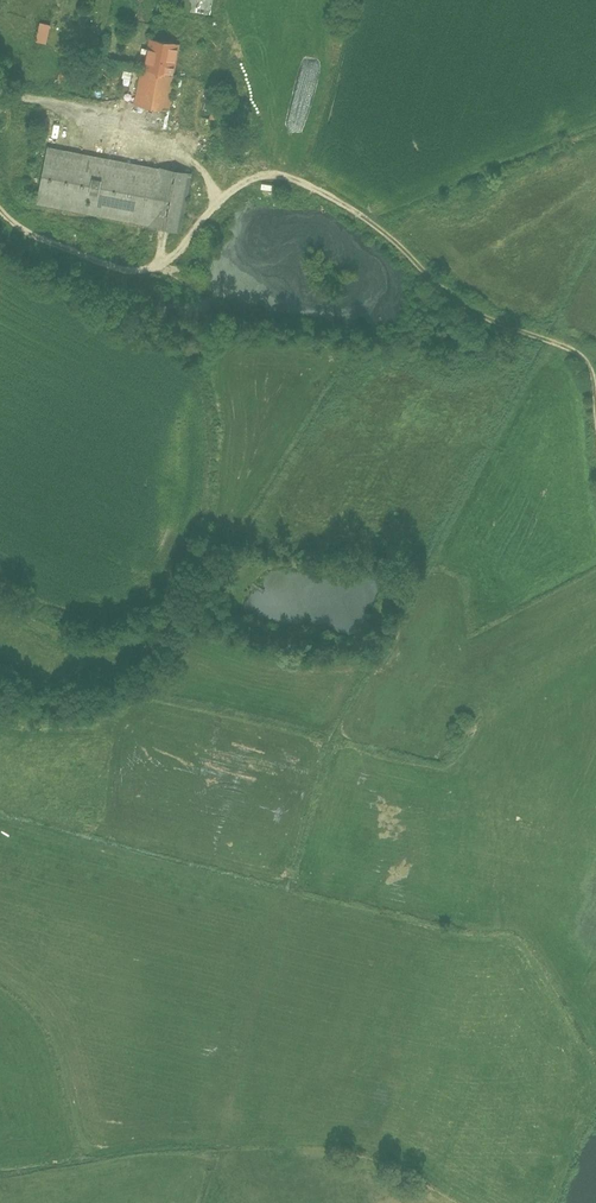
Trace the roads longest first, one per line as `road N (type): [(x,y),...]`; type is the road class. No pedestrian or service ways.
road 1 (track): [(595,418),(579,355),(464,308),(346,205),(284,173),(253,177),(220,201),(174,261),(145,268),(192,283)]
road 2 (track): [(145,268),(129,272),(55,245),(0,203)]

